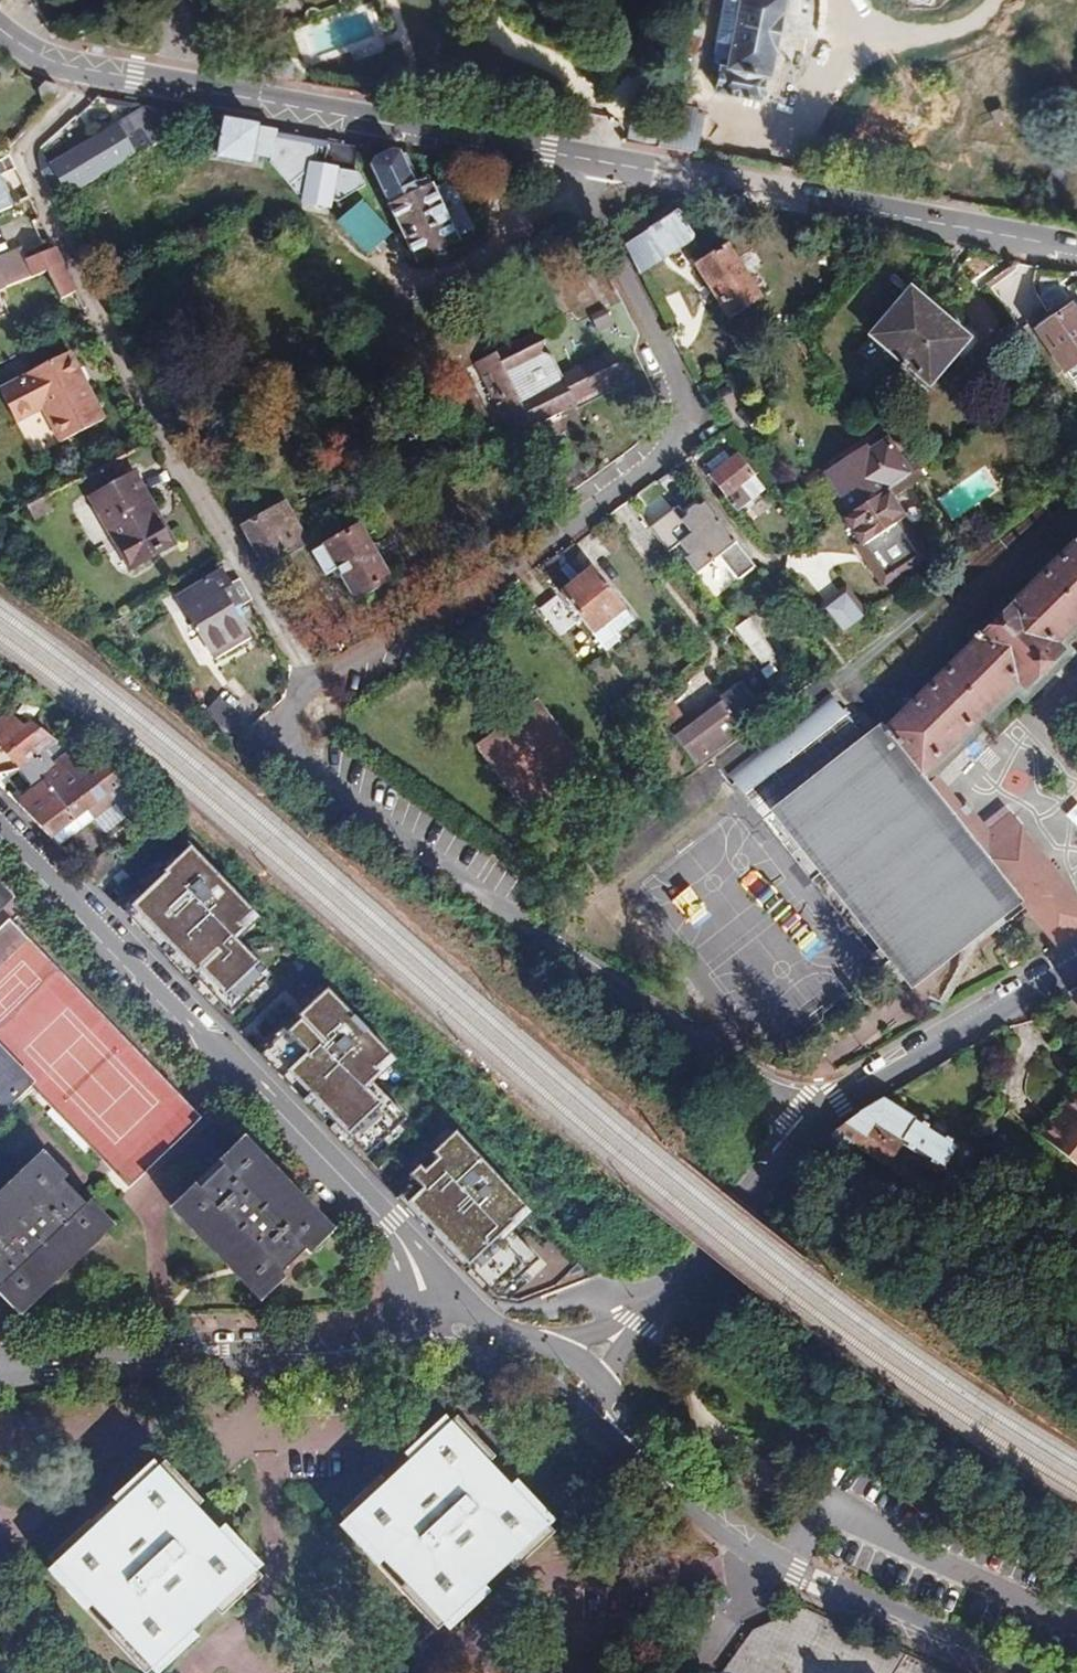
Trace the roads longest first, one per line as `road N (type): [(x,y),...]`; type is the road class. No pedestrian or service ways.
road 1 (residential): [(810,1125),(416,847),(285,745),(282,734),(313,681),(514,565),(689,427),(568,155)]
road 2 (residential): [(439,1334),(388,1225),(0,818)]
road 3 (tertiary): [(568,155),(87,70),(54,62),(0,29)]
road 4 (residential): [(570,1380),(764,1556),(1018,1672)]
road 5 (tertiary): [(1076,249),(568,155)]
road 6 (residential): [(0,1371),(38,1358),(153,1346),(439,1334)]
road 7 (residential): [(810,1125),(639,1319),(570,1380)]
road 8 (residential): [(1076,970),(810,1125)]
road 9 (residential): [(439,1334),(542,1361),(570,1380)]

